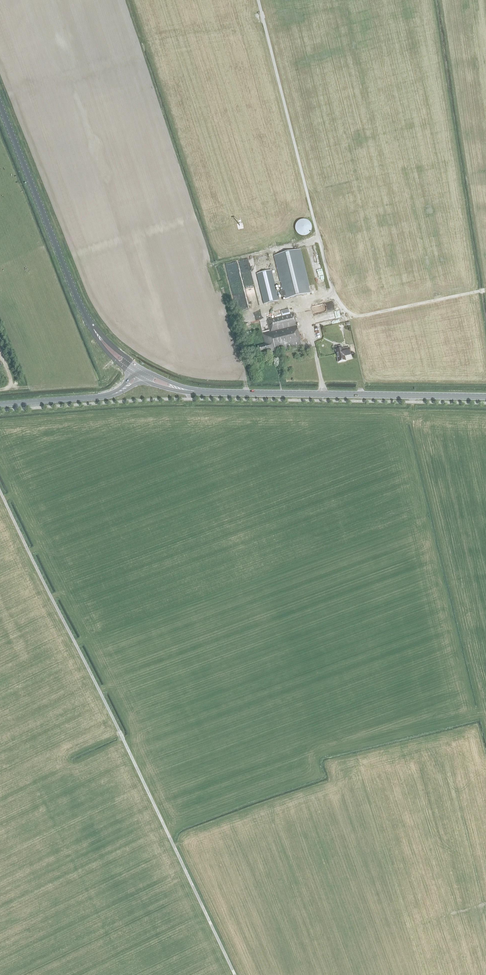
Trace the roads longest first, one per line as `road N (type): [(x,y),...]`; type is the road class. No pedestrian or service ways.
road 1 (secondary): [(485,397),(189,393),(141,374)]
road 2 (secondary): [(141,374),(100,341),(76,299),(0,107)]
road 3 (tertiary): [(141,374),(105,398),(0,404)]

